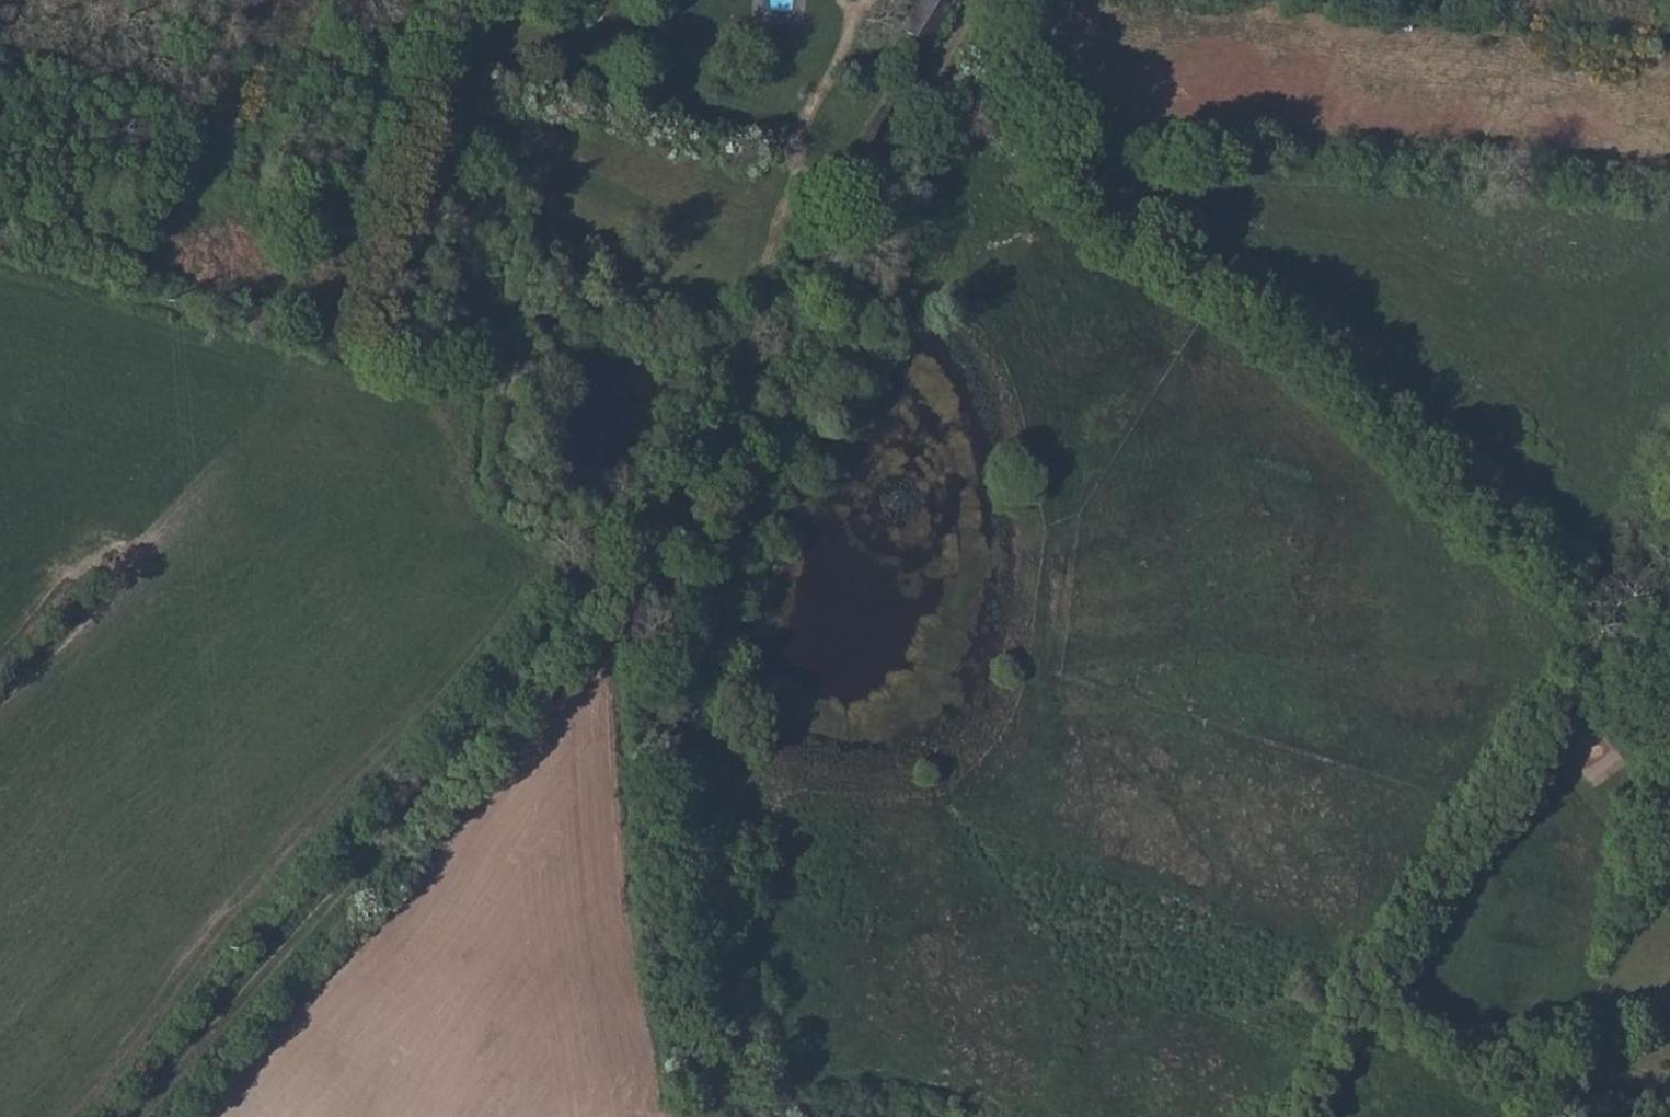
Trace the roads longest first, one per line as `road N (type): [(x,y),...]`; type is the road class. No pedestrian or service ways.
road 1 (track): [(154,1116),(690,493),(934,76),(968,0)]

